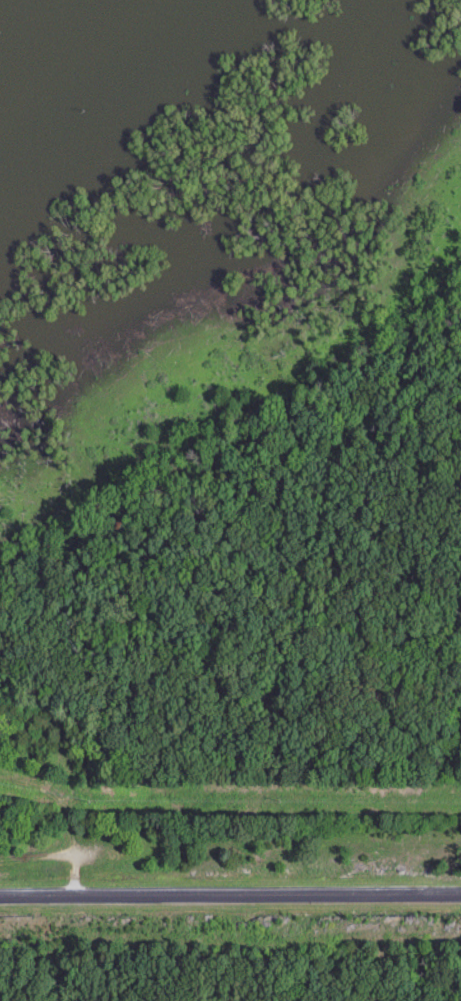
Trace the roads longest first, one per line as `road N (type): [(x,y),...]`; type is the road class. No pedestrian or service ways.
road 1 (secondary): [(0,897),(460,893)]

